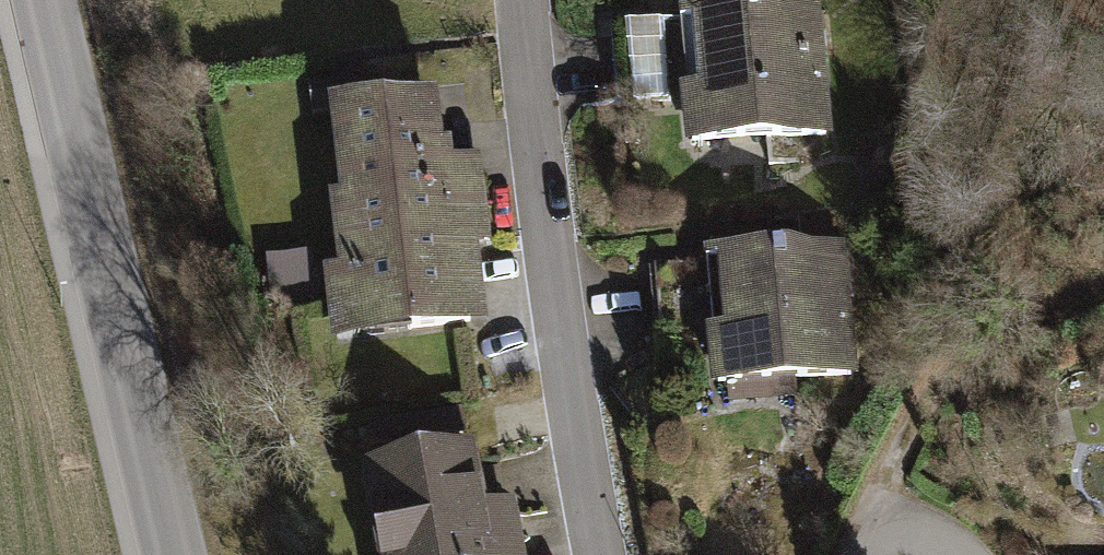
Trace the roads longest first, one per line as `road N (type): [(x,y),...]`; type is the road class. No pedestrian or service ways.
road 1 (tertiary): [(173,554),(42,0)]
road 2 (residential): [(510,0),(539,301),(595,554)]
road 3 (track): [(1103,265),(929,395),(885,484),(881,543)]

